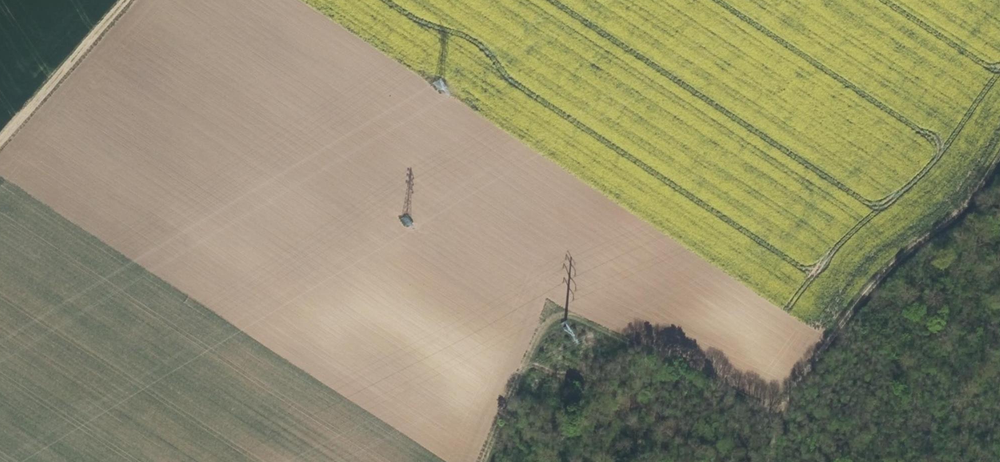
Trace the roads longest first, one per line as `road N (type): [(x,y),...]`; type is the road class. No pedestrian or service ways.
road 1 (track): [(999,149),(967,210),(872,285),(778,415),(574,319),(556,320),(540,331),(483,461)]
road 2 (track): [(0,142),(126,0)]

